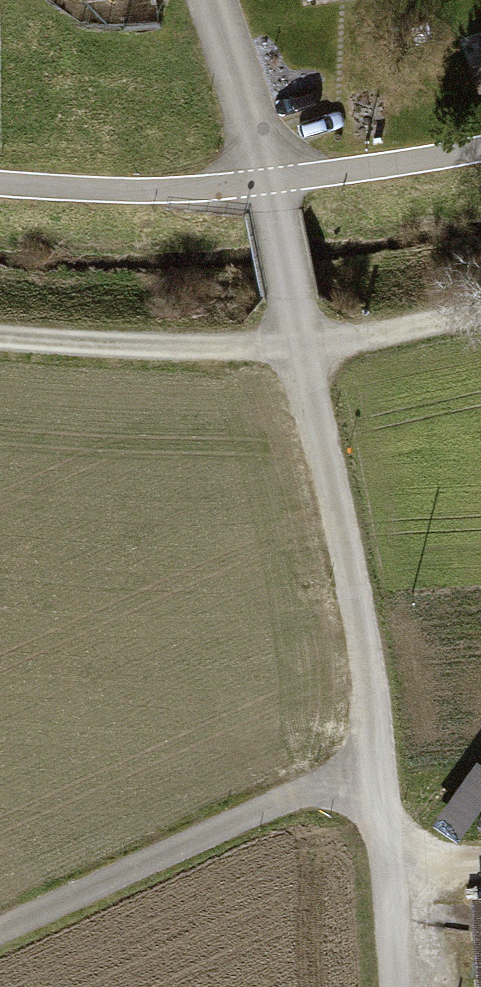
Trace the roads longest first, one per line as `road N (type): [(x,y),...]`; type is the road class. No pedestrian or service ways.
road 1 (track): [(300,348),(378,760),(397,986)]
road 2 (track): [(0,181),(175,194),(266,187),(480,145)]
road 3 (track): [(378,760),(0,931)]
road 4 (track): [(207,0),(274,211),(300,348)]

